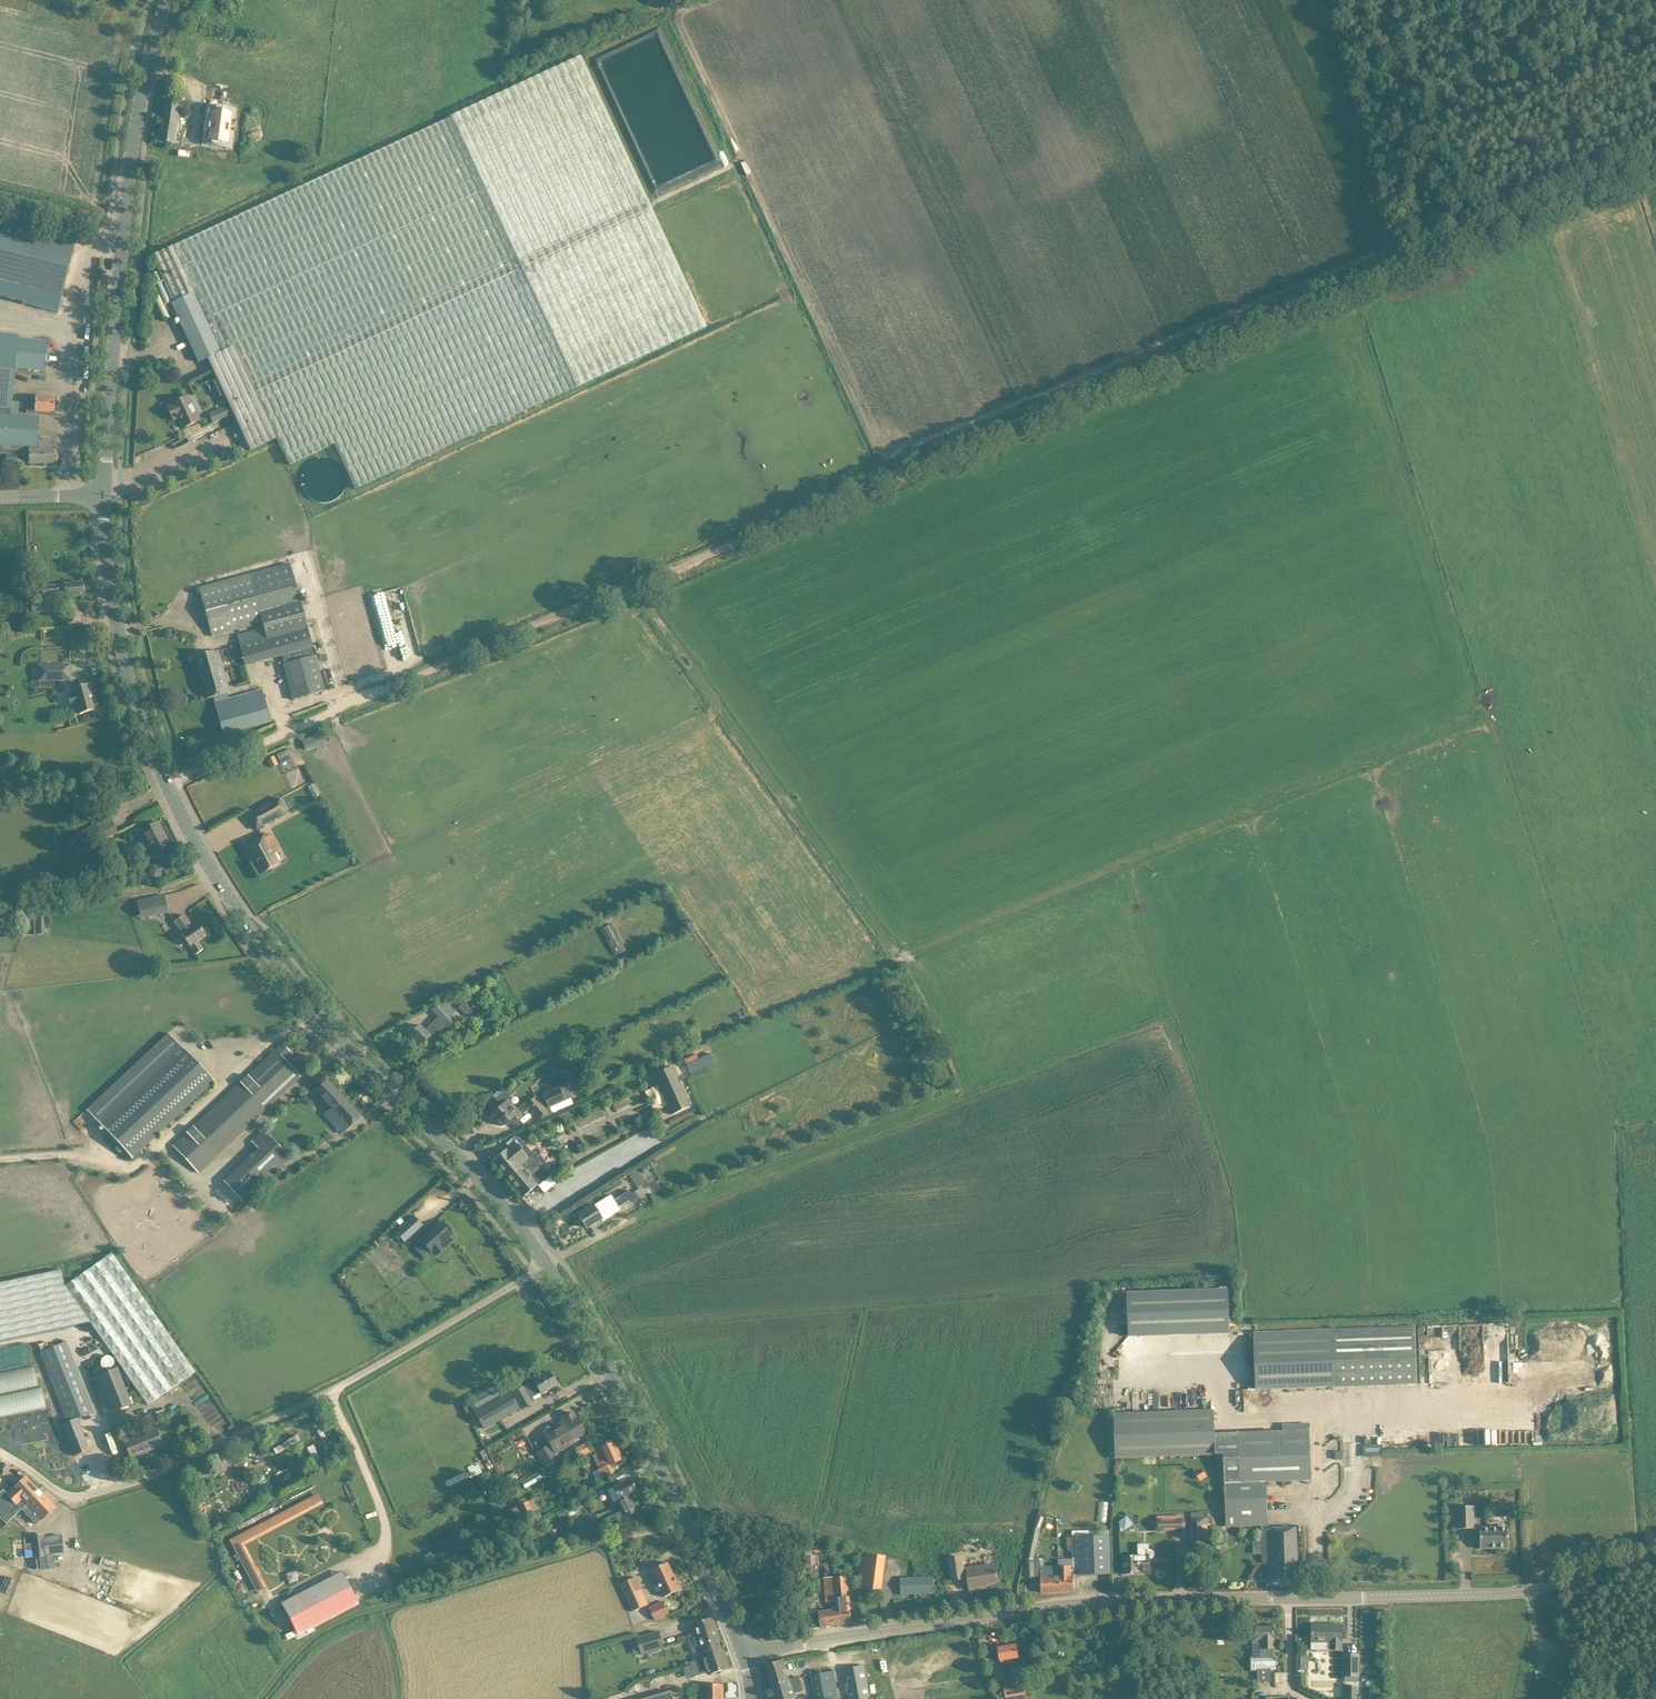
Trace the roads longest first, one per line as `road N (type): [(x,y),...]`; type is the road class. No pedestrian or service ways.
road 1 (track): [(167,785),(1397,268)]
road 2 (tertiary): [(744,1652),(1071,1605),(1516,1593),(1655,1561)]
road 3 (secondary): [(547,1266),(513,1218),(283,971),(187,828),(125,664),(104,495)]
road 4 (unclassified): [(1,1452),(66,1495),(142,1479),(339,1386),(547,1266)]
road 5 (secondary): [(104,495),(139,101),(166,0)]
road 6 (secondary): [(744,1652),(642,1431),(547,1266)]

